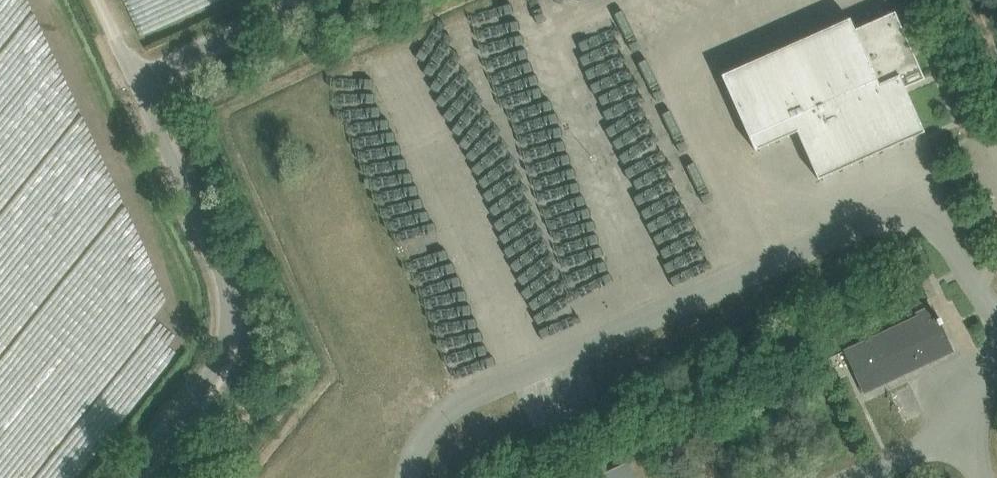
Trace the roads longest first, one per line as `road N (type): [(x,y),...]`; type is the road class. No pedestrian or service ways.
road 1 (unclassified): [(133,477),(223,354),(231,291),(141,84),(315,0)]
road 2 (track): [(436,0),(338,48),(189,100),(141,84),(102,0)]

